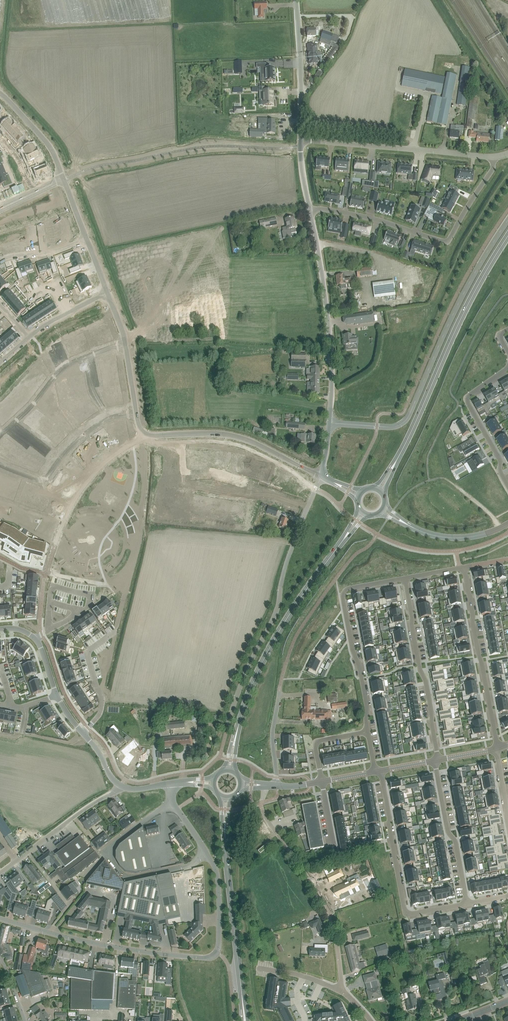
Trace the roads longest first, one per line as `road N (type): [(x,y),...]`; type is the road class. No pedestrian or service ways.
road 1 (unclassified): [(330,423),(405,421),(472,278),(507,221)]
road 2 (unclassified): [(223,745),(320,475)]
road 3 (secondary): [(398,459),(465,309),(507,237)]
road 4 (residential): [(310,211),(449,241),(495,157)]
road 5 (residential): [(343,993),(326,905),(265,815),(265,785)]
road 6 (secondary): [(235,740),(260,665),(342,542)]
road 7 (residential): [(217,953),(140,951),(0,917)]
road 8 (unclassified): [(330,423),(332,344),(310,211)]
road 9 (unclassified): [(173,801),(105,852),(125,879),(191,865),(205,853)]
road 10 (residential): [(377,771),(404,905),(415,913),(467,904)]
road 11 (residential): [(368,731),(344,595),(405,579)]
road 12 (residential): [(495,157),(301,140)]
road 13 (residential): [(464,567),(496,749)]
road 14 (residential): [(405,579),(438,760)]
road 15 (secondary): [(244,1006),(225,827)]
road 16 (residential): [(0,465),(44,481),(83,436),(136,412)]
road 17 (residential): [(124,341),(66,365),(0,436)]
road 18 (unclassified): [(0,873),(122,785)]
road 19 (residential): [(507,367),(467,399),(507,486)]
road 20 (residential): [(438,760),(467,904)]
road 21 (unclassified): [(301,140),(298,0)]

